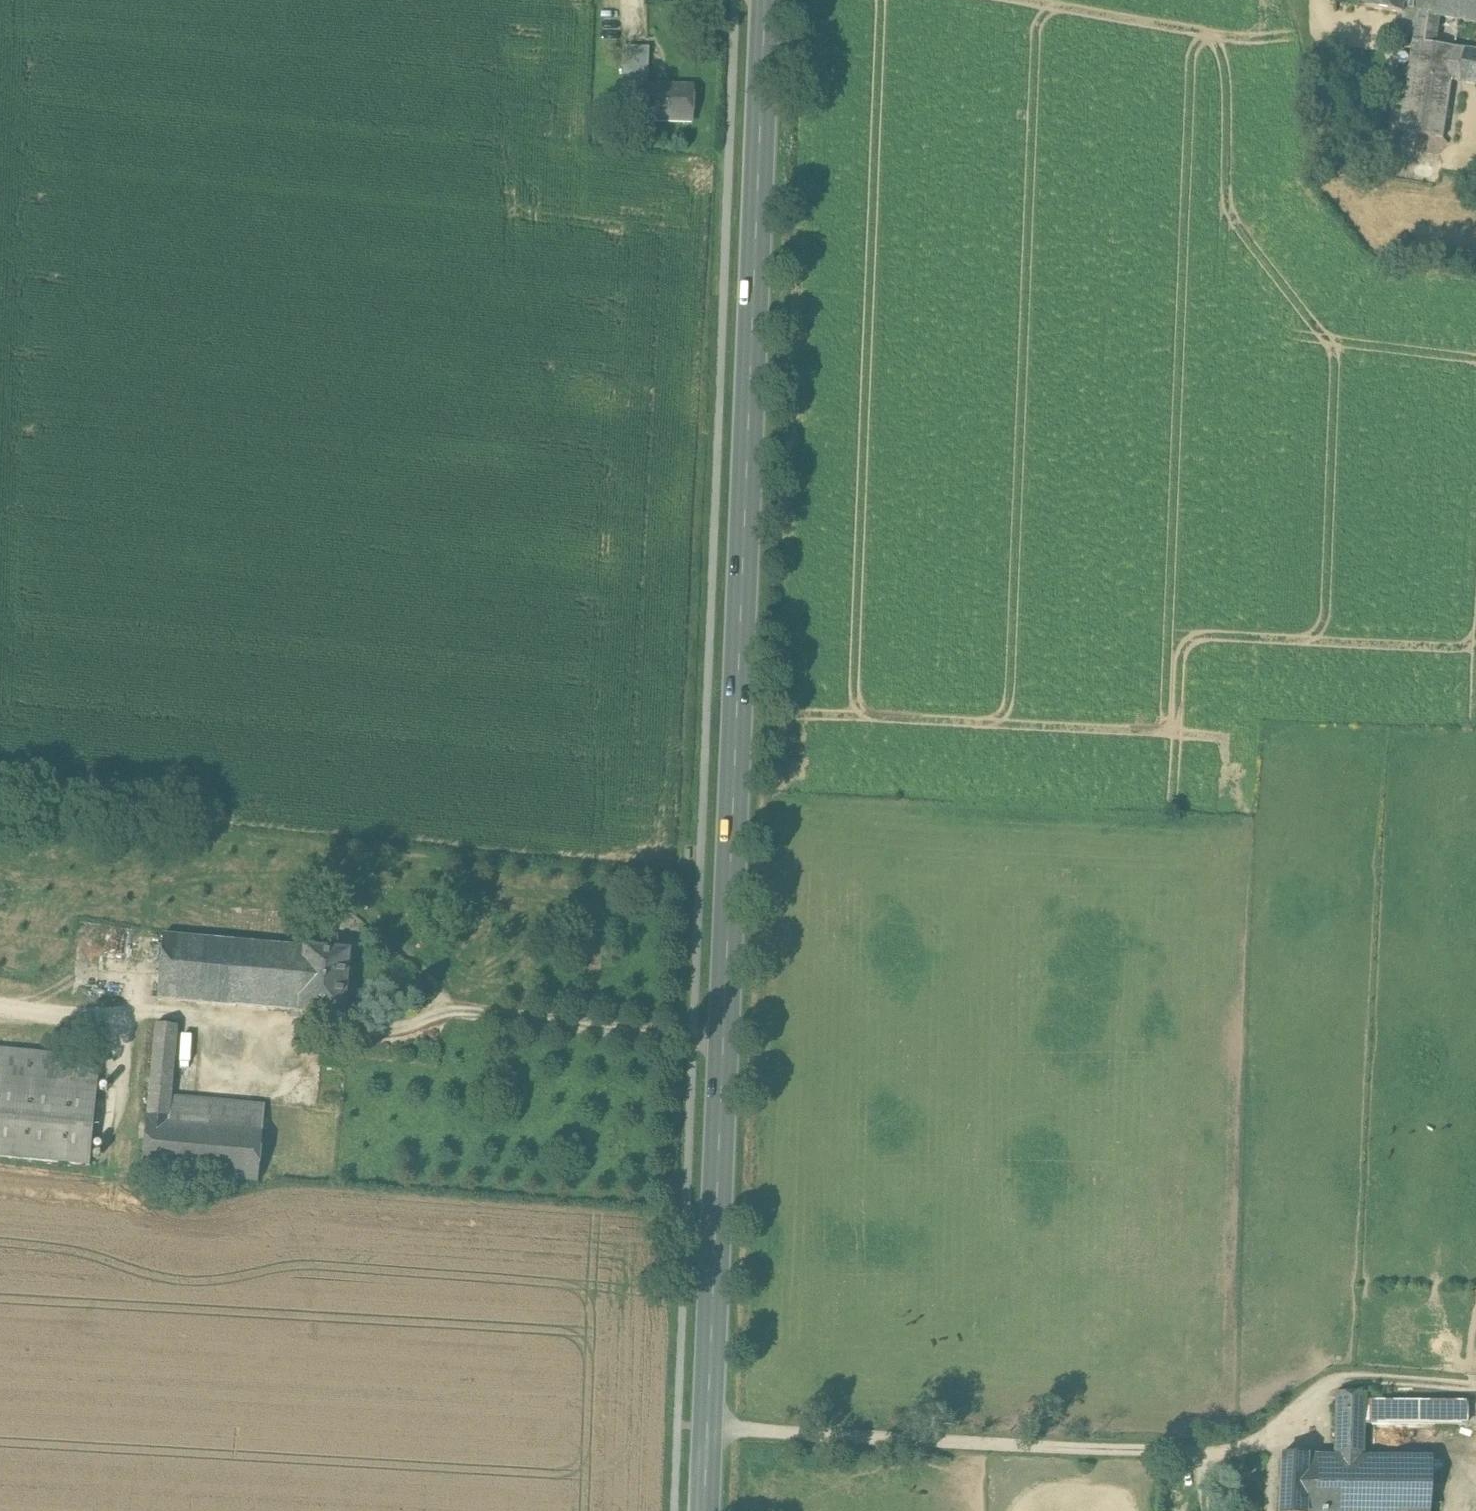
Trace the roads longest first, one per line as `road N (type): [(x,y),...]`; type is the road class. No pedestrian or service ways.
road 1 (primary): [(703,1510),(764,0)]

